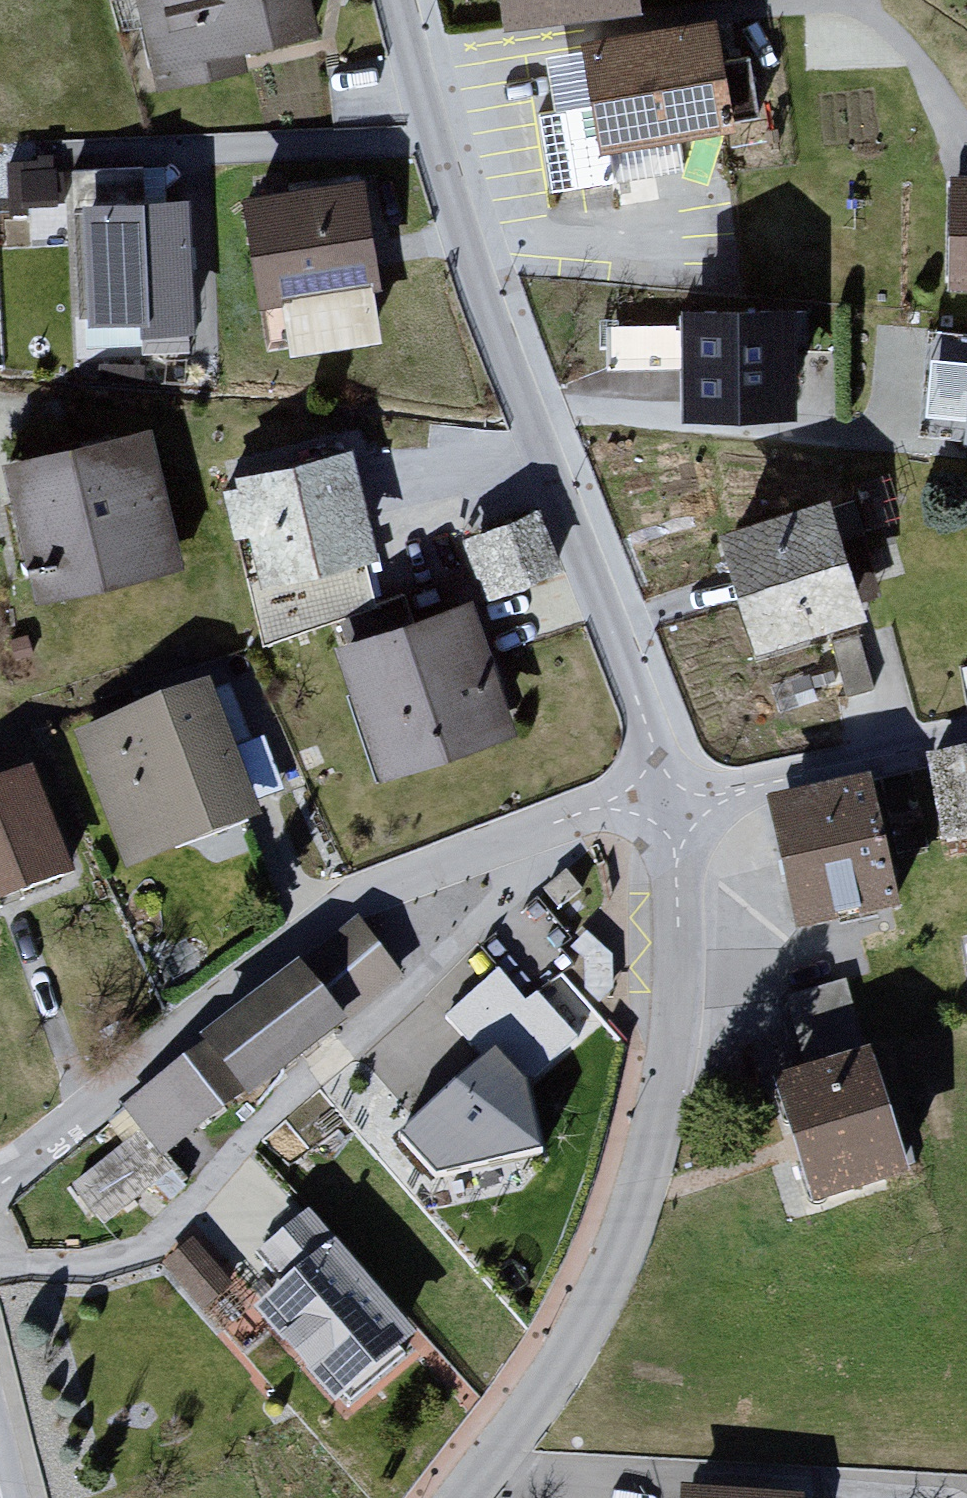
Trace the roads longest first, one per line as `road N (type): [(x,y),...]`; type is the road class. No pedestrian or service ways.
road 1 (residential): [(398,0),(485,292),(645,721),(666,799)]
road 2 (residential): [(666,799),(680,1010),(652,1165),(577,1329),(462,1497)]
road 3 (residential): [(0,1260),(64,1267),(151,1242),(263,1120),(520,890),(521,838)]
road 4 (residential): [(0,1179),(172,1031),(348,900),(521,838)]
road 5 (residential): [(666,799),(966,743)]
road 6 (residential): [(521,838),(607,806),(666,799)]

